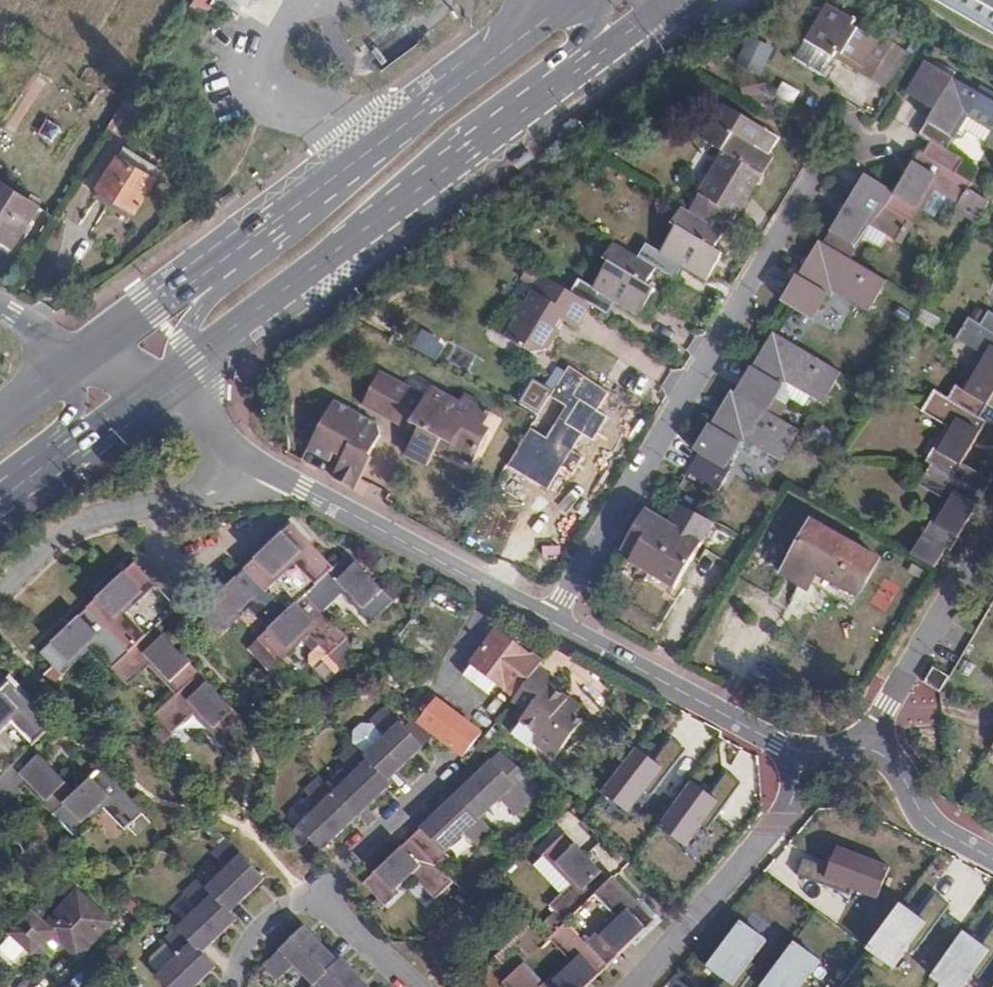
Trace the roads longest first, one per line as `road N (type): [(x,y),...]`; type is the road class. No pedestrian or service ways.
road 1 (residential): [(552,623),(819,166),(904,138)]
road 2 (primary): [(148,399),(568,86)]
road 3 (residential): [(866,748),(778,743),(552,623)]
road 4 (residential): [(552,623),(260,465)]
road 5 (primary): [(490,60),(276,215)]
road 6 (residential): [(866,748),(992,533)]
road 7 (primary): [(276,215),(76,359)]
road 8 (primary): [(276,215),(148,399)]
road 9 (residential): [(181,501),(72,527),(0,590)]
road 10 (primary): [(0,508),(148,399)]
road 11 (residential): [(992,859),(939,830),(899,771),(866,748)]
road 12 (primary): [(0,479),(78,415),(76,359)]
road 13 (secondary): [(568,86),(669,1)]

